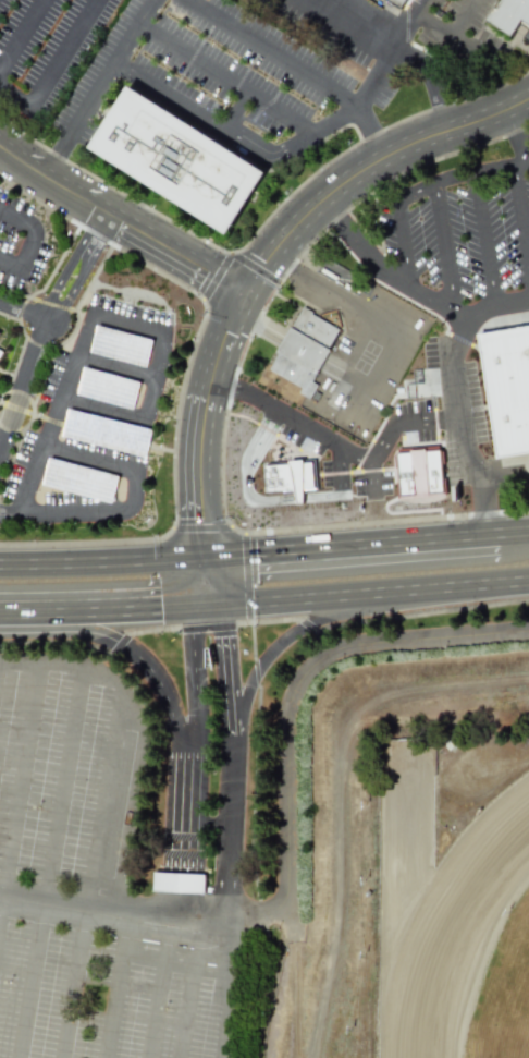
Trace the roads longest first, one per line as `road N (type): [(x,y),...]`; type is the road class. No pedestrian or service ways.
road 1 (tertiary): [(528,99),(411,146),(346,183),(292,231),(247,292)]
road 2 (primary): [(205,604),(528,582)]
road 3 (primary): [(495,535),(202,558)]
road 4 (tertiary): [(0,150),(247,292)]
road 5 (primary): [(0,611),(205,604)]
road 6 (primary): [(202,558),(0,566)]
road 7 (tertiary): [(202,558),(205,413)]

